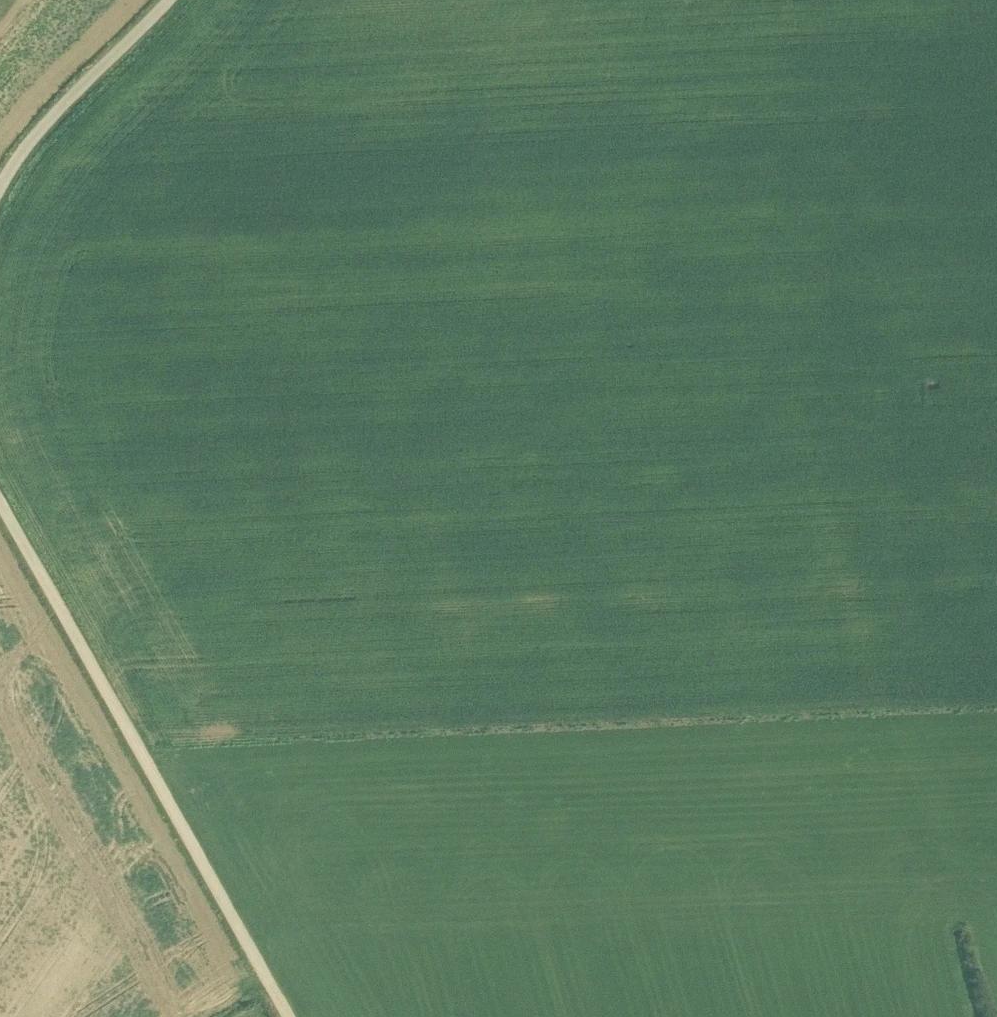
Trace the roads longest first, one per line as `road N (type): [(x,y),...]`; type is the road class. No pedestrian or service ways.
road 1 (unclassified): [(289,1016),(0,495)]
road 2 (unclassified): [(0,196),(13,167),(168,0)]

